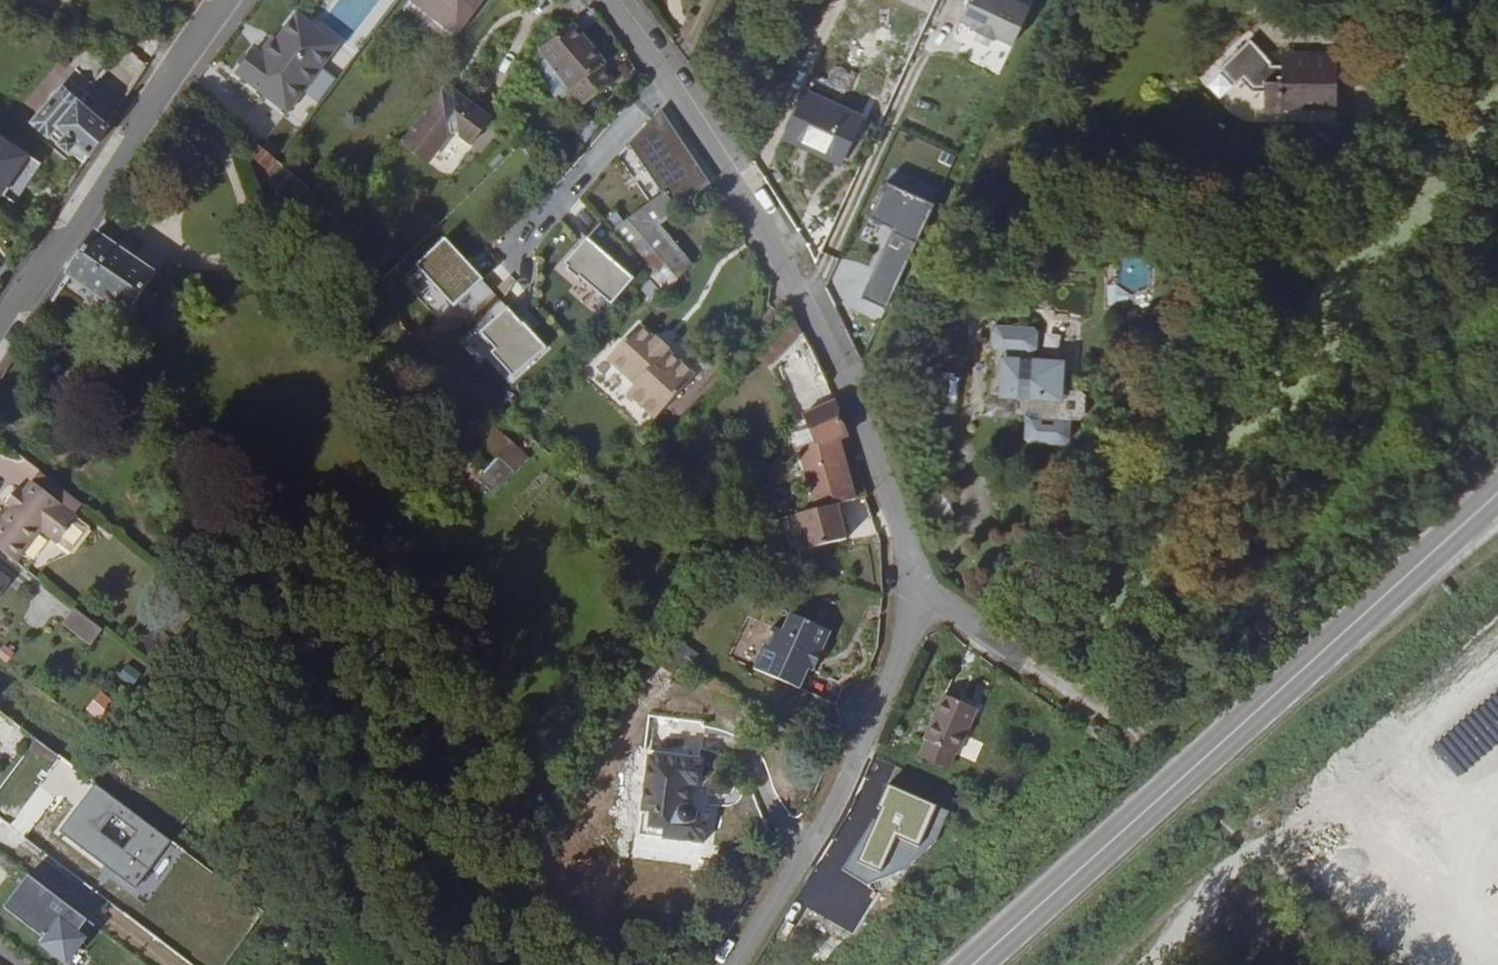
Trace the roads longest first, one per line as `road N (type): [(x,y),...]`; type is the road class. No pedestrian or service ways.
road 1 (secondary): [(961,964),(1497,493)]
road 2 (residential): [(606,0),(662,72),(804,303),(872,445),(916,593)]
road 3 (track): [(1374,964),(1199,794),(1018,655)]
road 4 (residential): [(916,593),(908,639),(831,837),(747,964)]
road 5 (tertiary): [(222,0),(0,334)]
road 6 (residential): [(1018,655),(916,593)]

